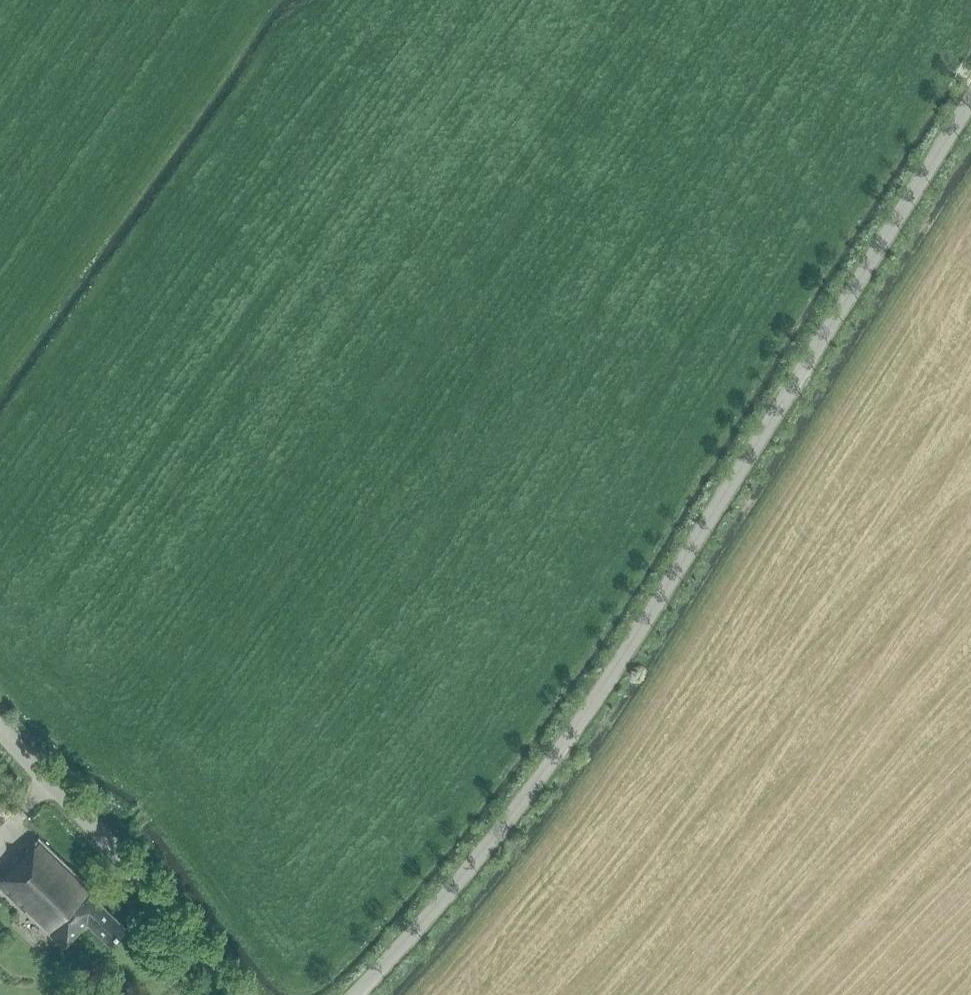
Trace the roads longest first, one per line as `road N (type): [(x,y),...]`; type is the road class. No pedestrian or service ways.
road 1 (unclassified): [(354,994),(473,864),(556,755),(970,101)]
road 2 (tertiary): [(240,994),(0,730)]

